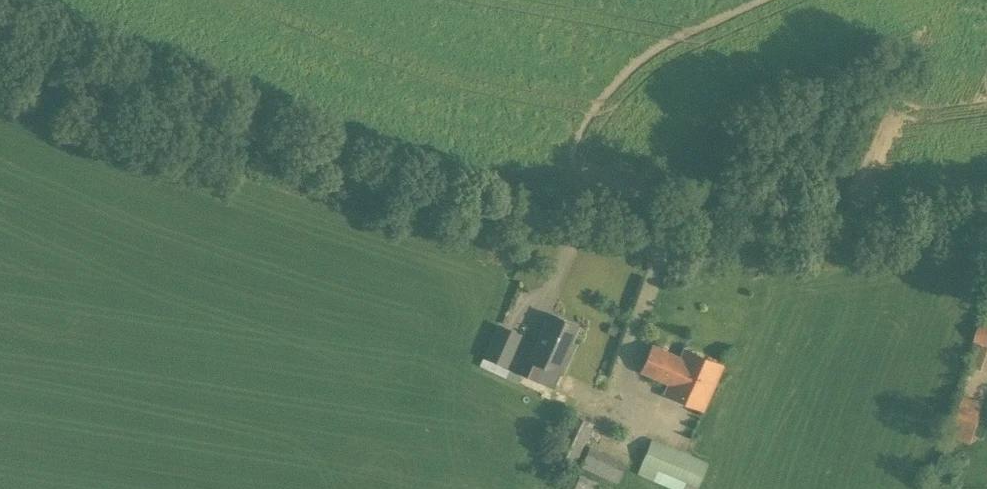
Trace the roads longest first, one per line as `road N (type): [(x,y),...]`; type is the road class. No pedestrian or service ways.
road 1 (unclassified): [(986,218),(759,240),(580,227),(466,202),(345,163),(0,26)]

